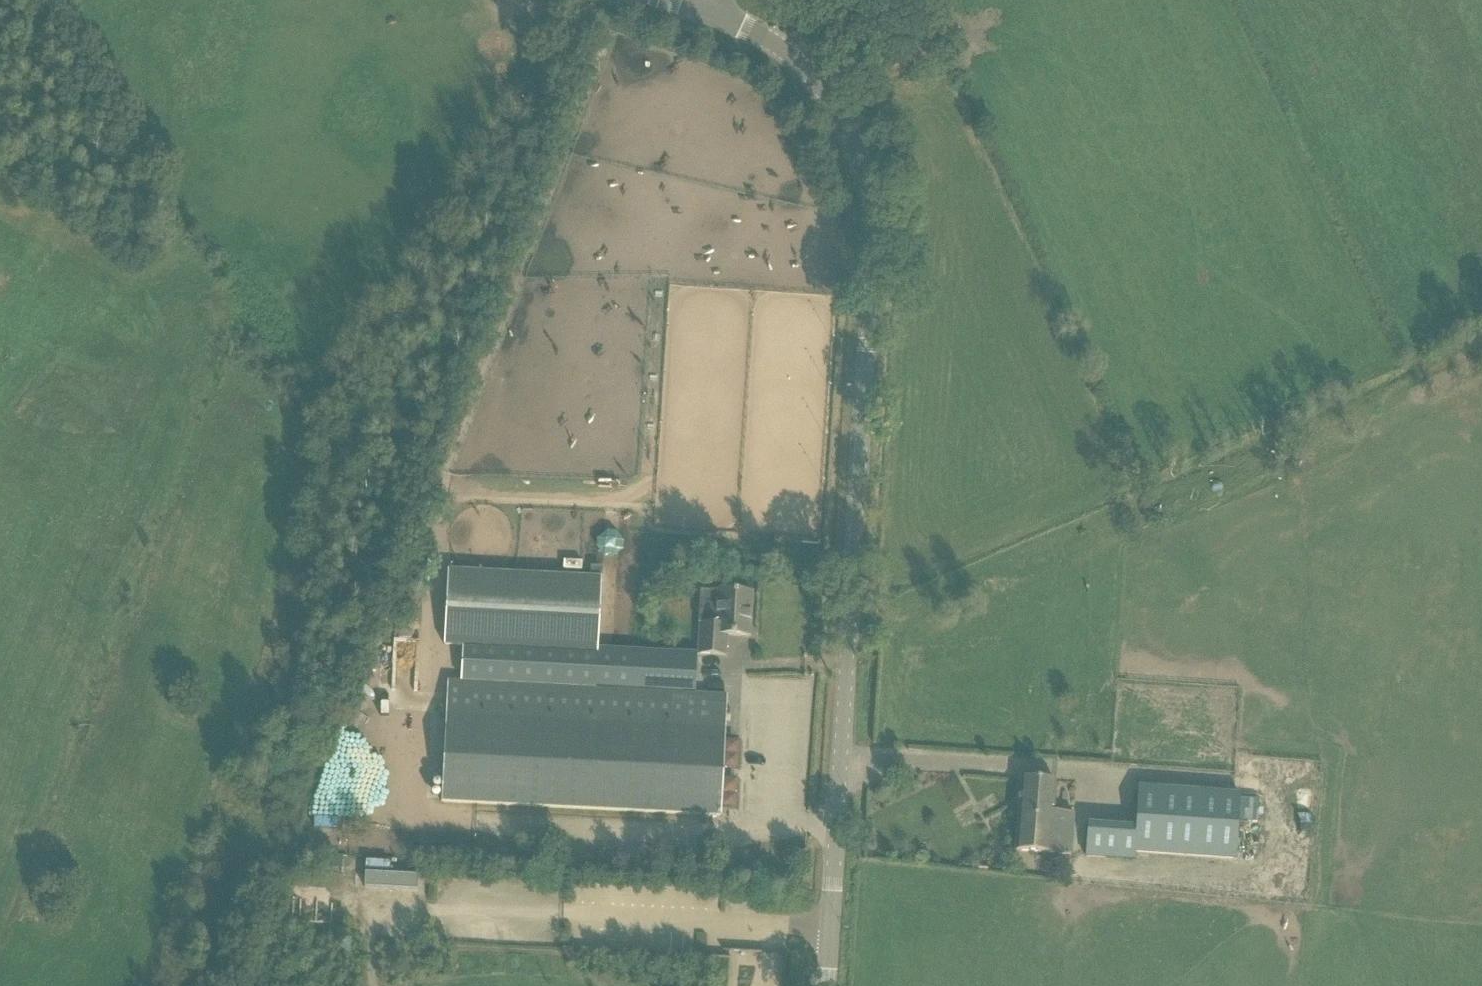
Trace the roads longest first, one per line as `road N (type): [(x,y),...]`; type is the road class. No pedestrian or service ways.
road 1 (tertiary): [(707,7),(812,77),(858,162),(872,268),(827,985)]

